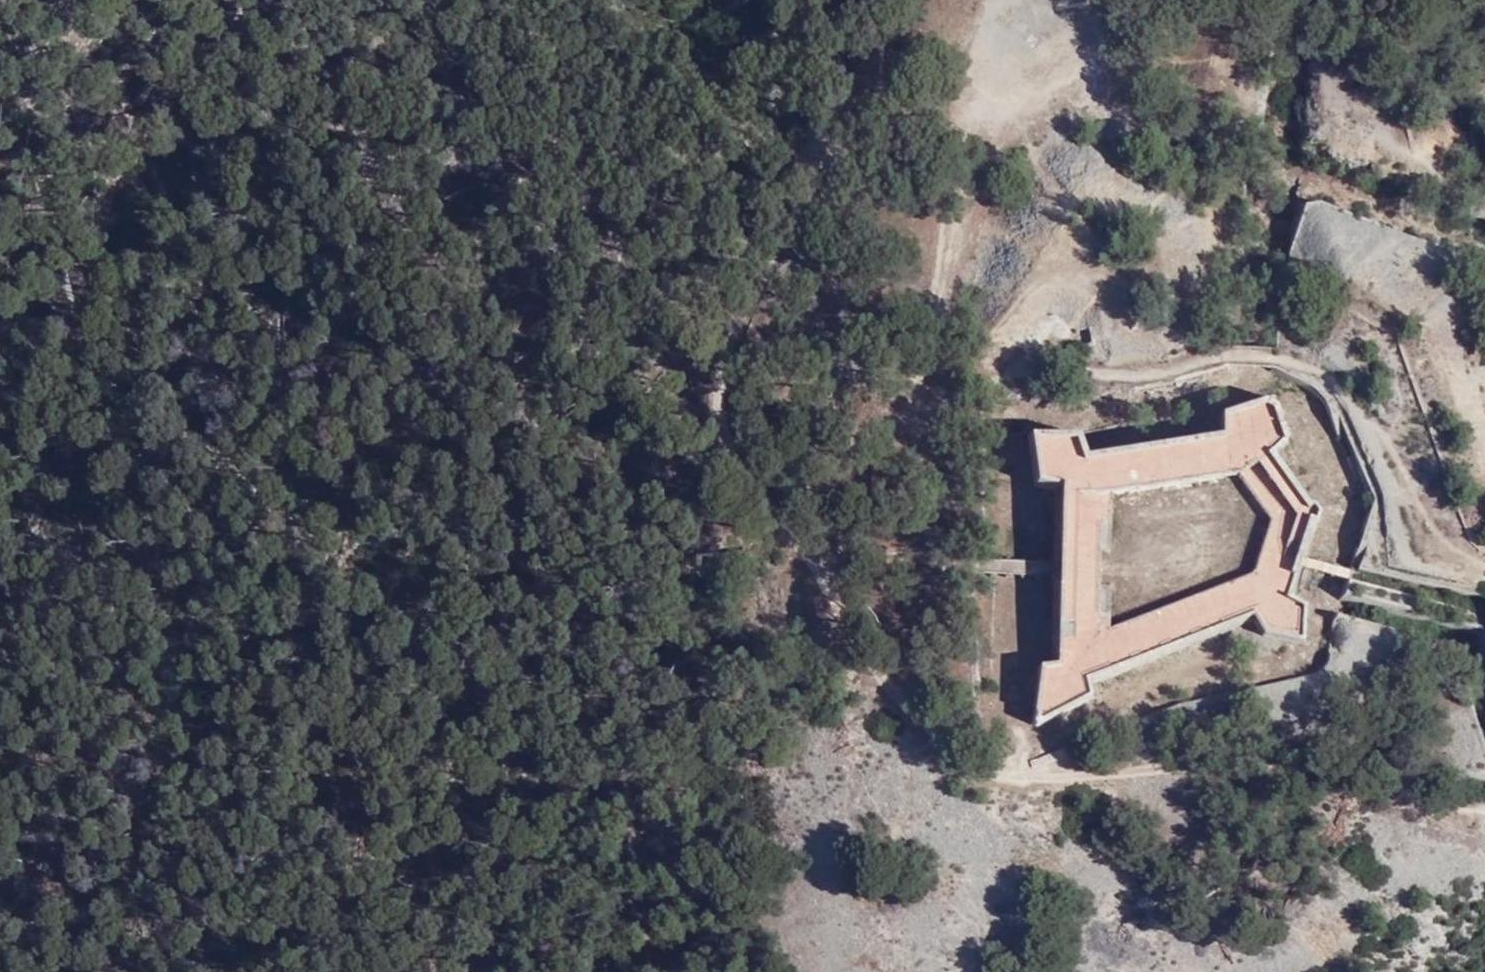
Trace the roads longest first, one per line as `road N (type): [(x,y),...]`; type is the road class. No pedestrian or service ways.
road 1 (track): [(900,0),(716,385),(721,453),(772,533),(827,558),(852,566),(1055,568)]
road 2 (track): [(1339,573),(1474,607)]

